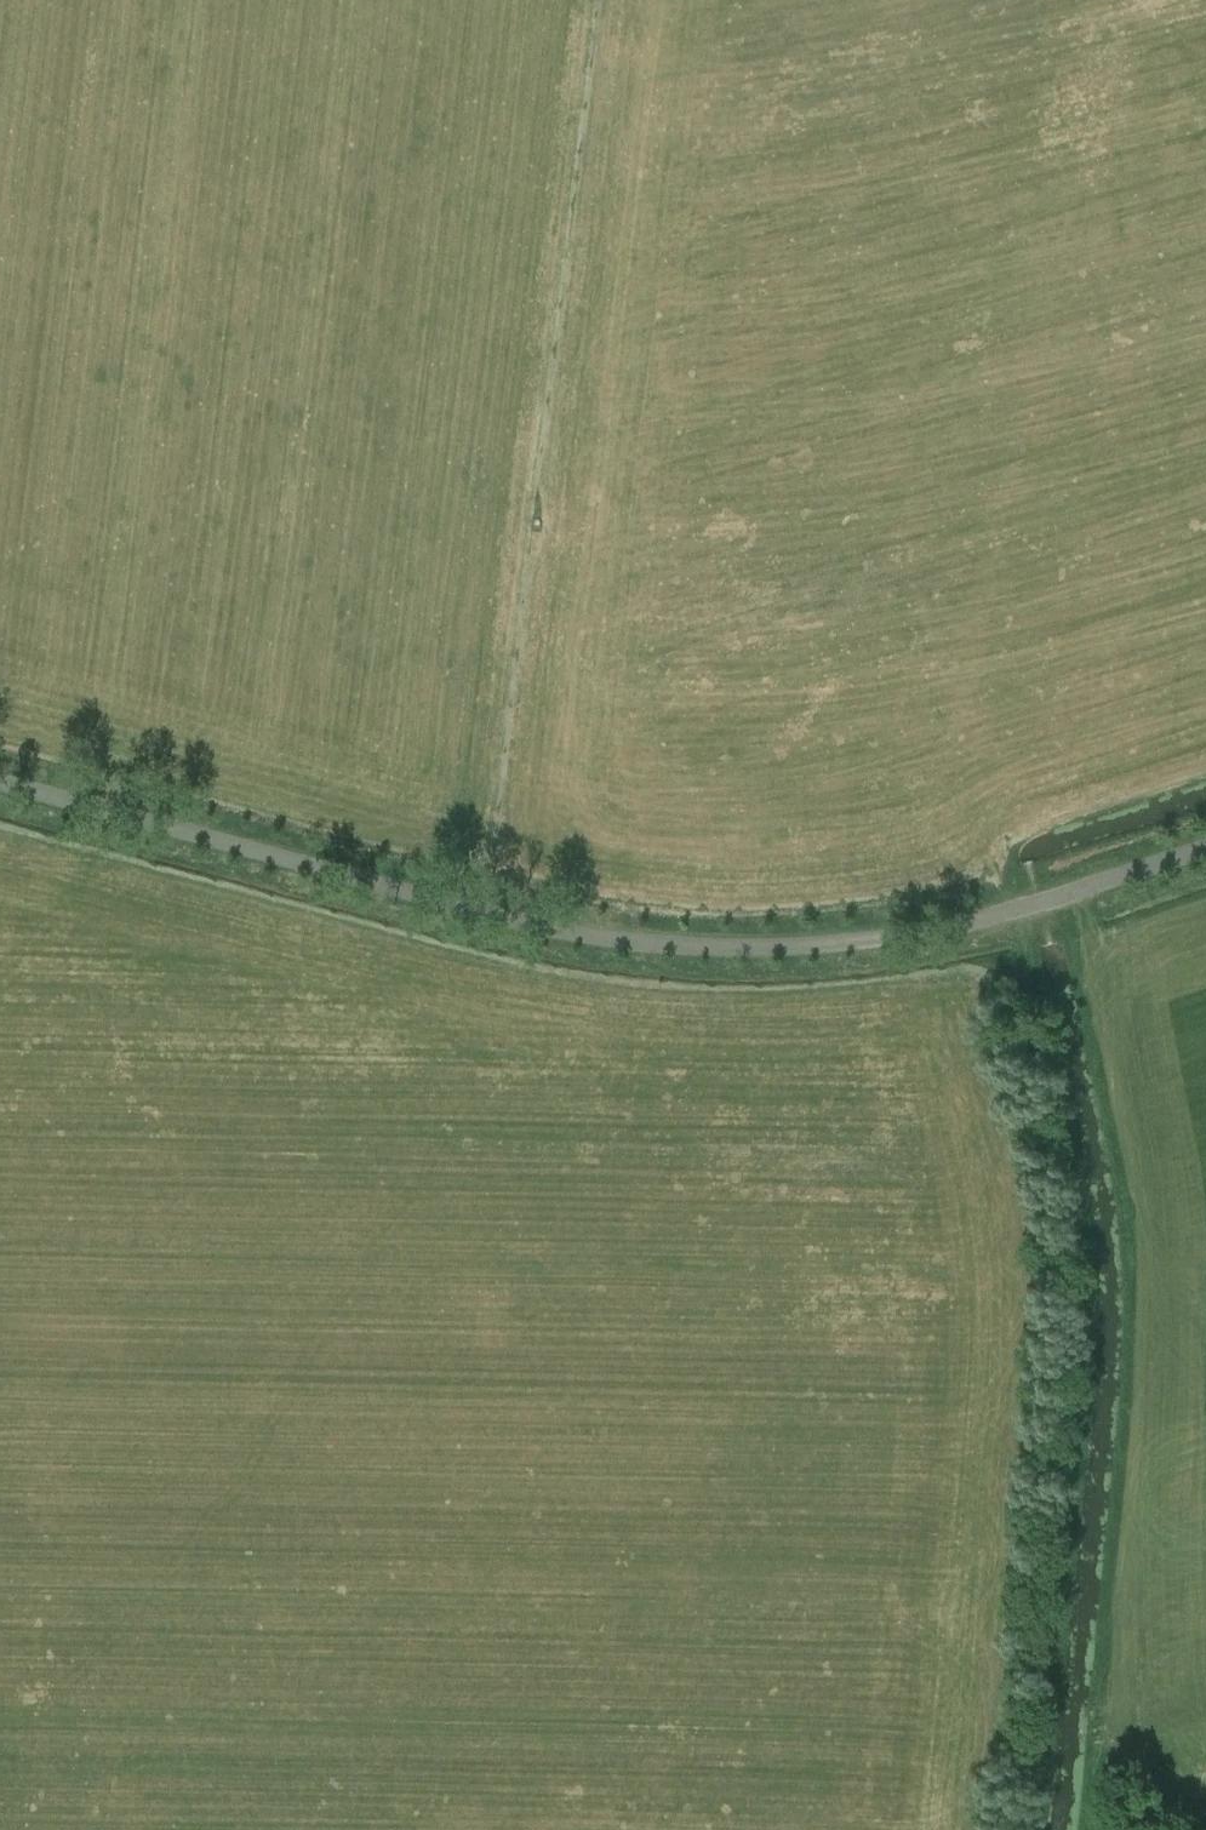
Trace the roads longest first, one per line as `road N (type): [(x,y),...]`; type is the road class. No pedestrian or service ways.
road 1 (unclassified): [(0,779),(612,938),(761,946),(874,938),(1032,908),(1205,851)]

